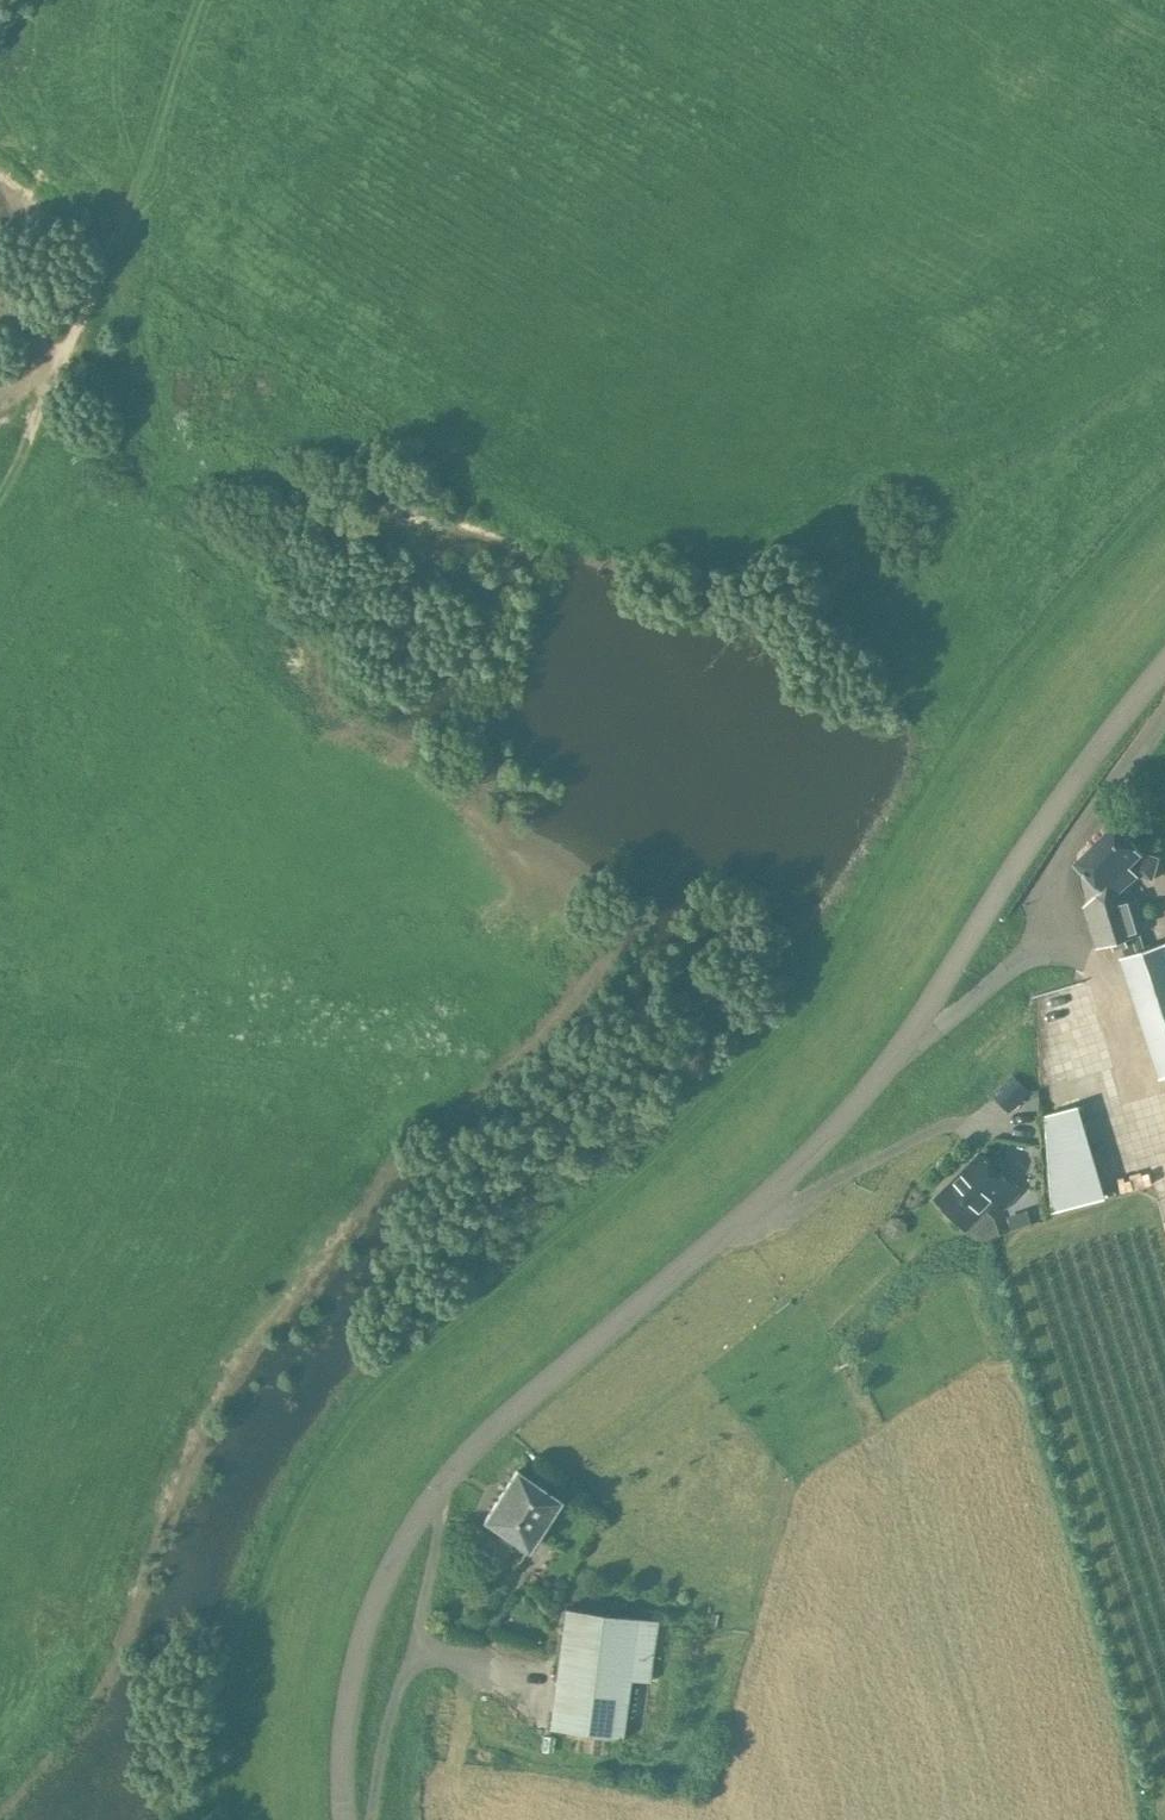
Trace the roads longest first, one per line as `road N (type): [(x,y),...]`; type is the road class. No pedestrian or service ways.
road 1 (unclassified): [(347,1819),(343,1747),(369,1614),(436,1494),(489,1432),(863,1098),(1029,848),(1164,665)]

